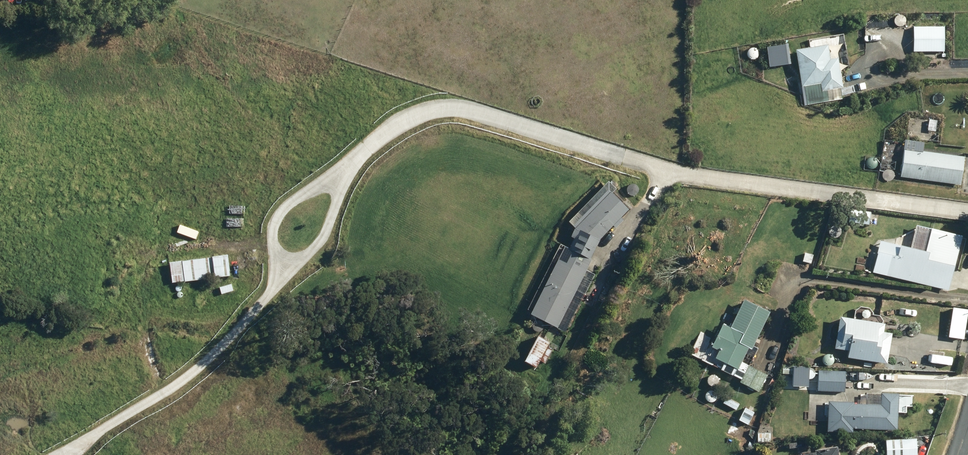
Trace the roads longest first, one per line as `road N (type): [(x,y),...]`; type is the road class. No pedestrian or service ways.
road 1 (residential): [(342,178),(398,128),(437,115),(471,116),(685,173),(967,210)]
road 2 (residential): [(56,454),(145,397),(237,321),(282,259)]
road 3 (residential): [(282,259),(277,217),(290,200),(342,178)]

